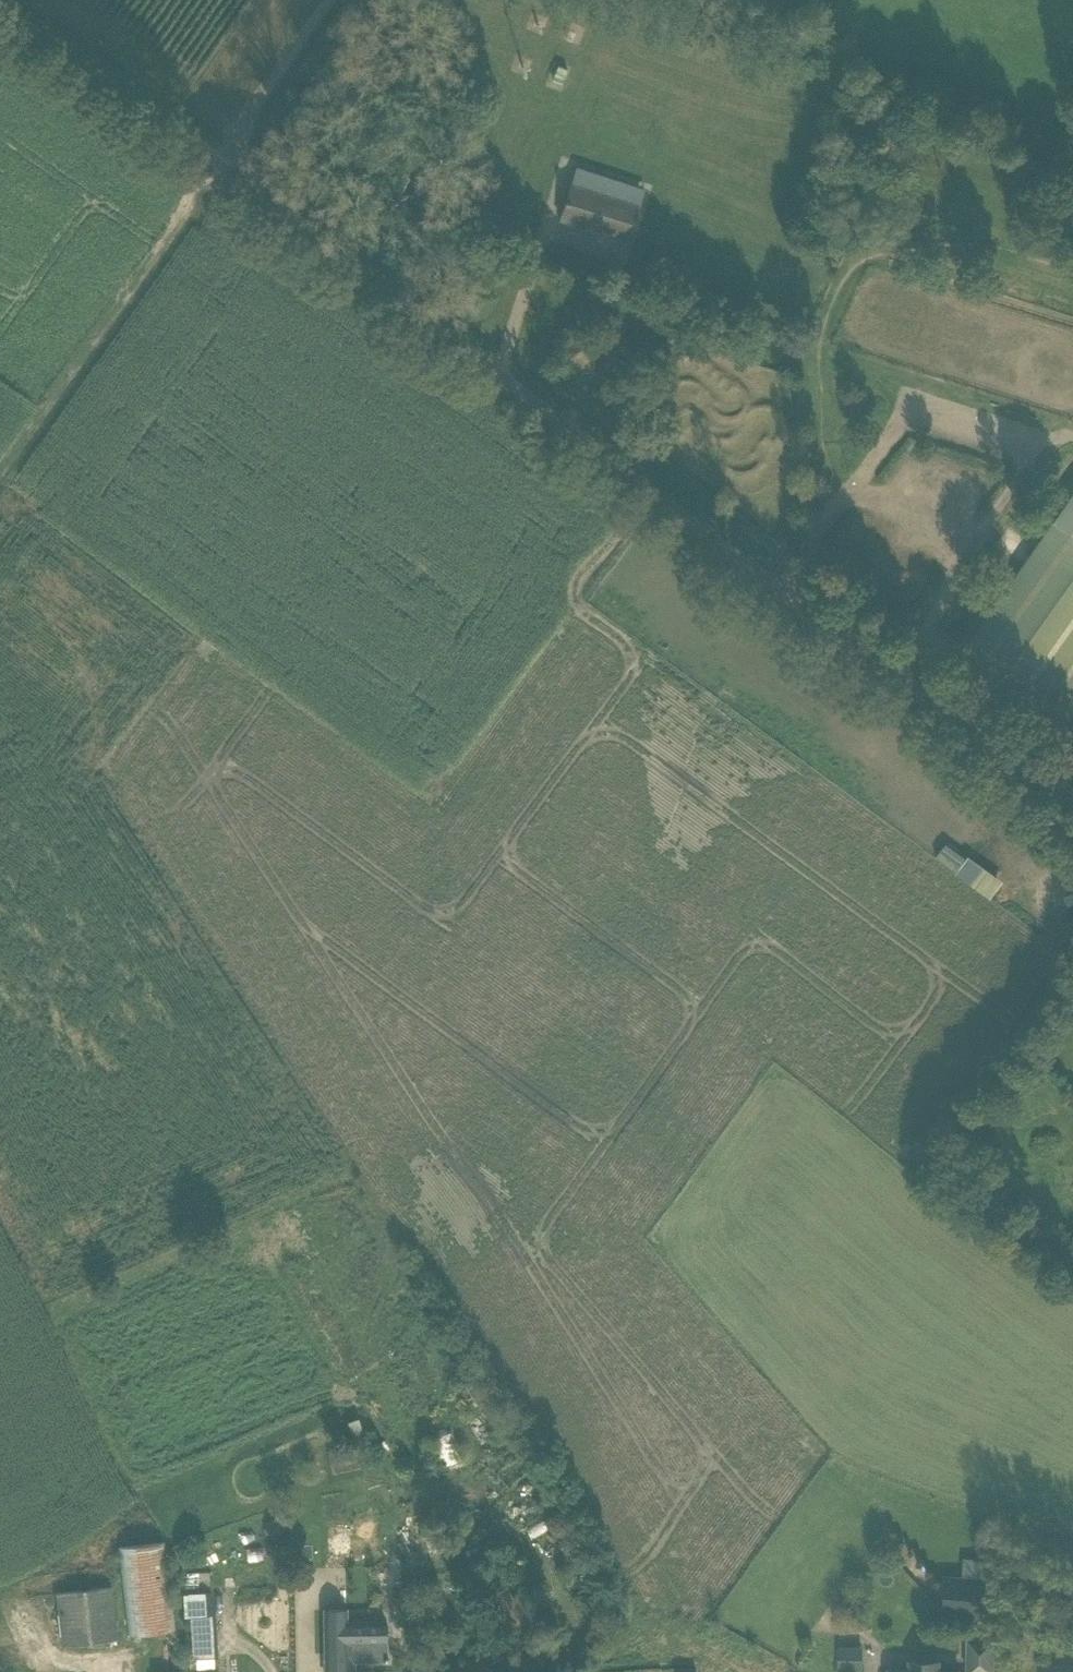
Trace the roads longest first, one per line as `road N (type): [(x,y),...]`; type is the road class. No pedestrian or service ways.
road 1 (unclassified): [(1072,813),(496,375),(219,151),(1,0)]
road 2 (track): [(0,461),(328,0)]

